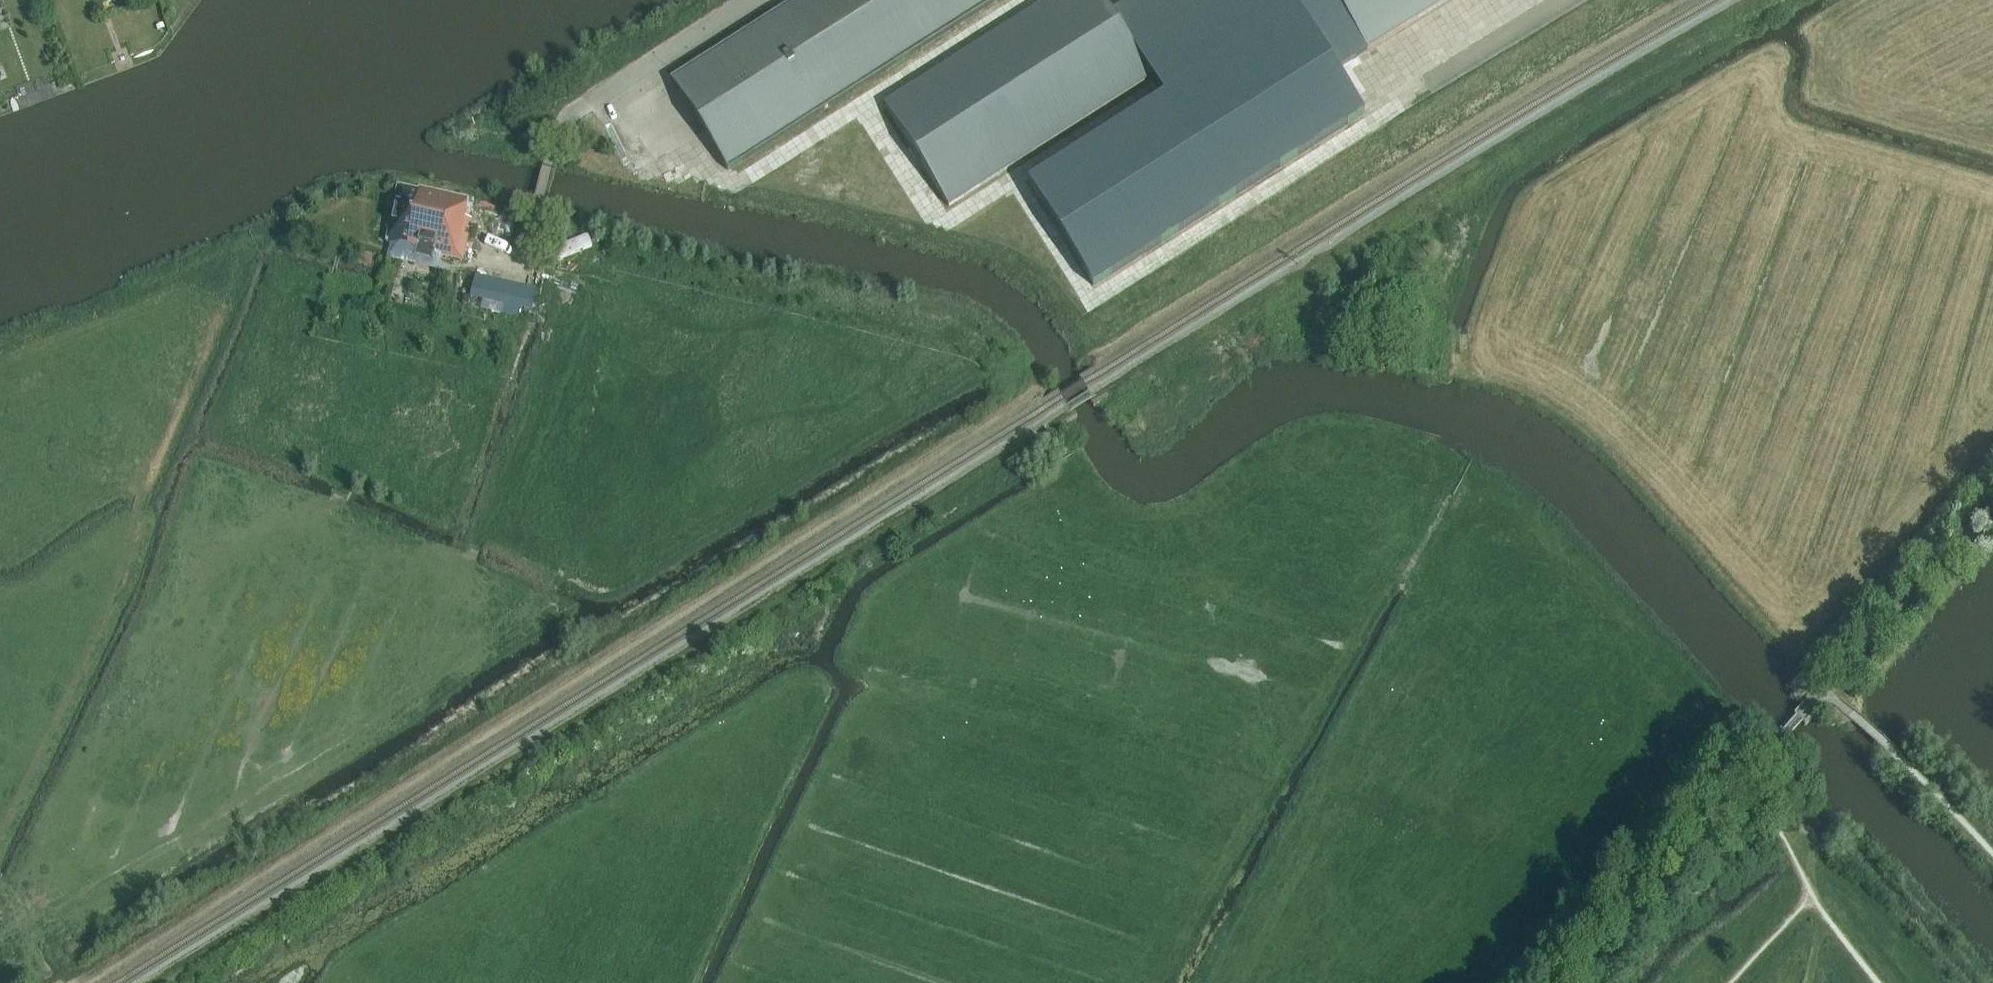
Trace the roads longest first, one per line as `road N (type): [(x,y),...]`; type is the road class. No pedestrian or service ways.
road 1 (unclassified): [(591,100),(747,0)]

